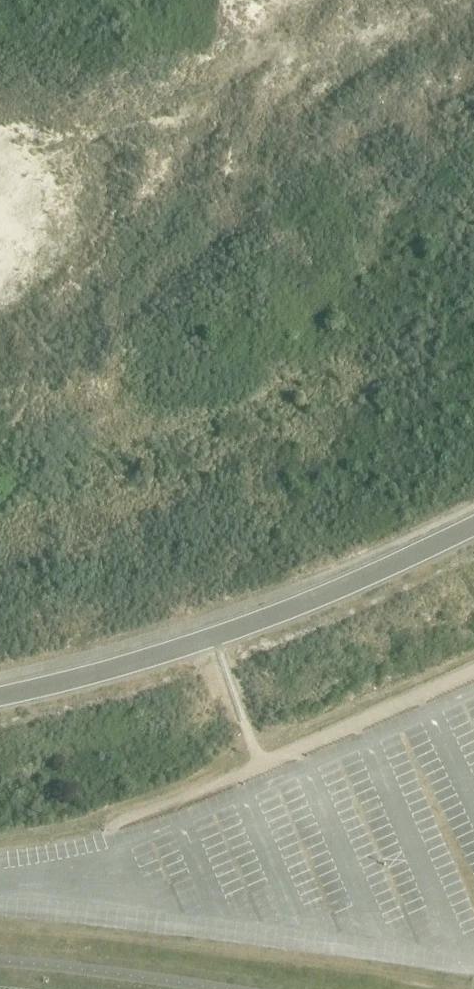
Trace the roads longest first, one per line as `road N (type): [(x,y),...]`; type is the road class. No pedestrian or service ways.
road 1 (unclassified): [(0,697),(214,638),(473,526)]

